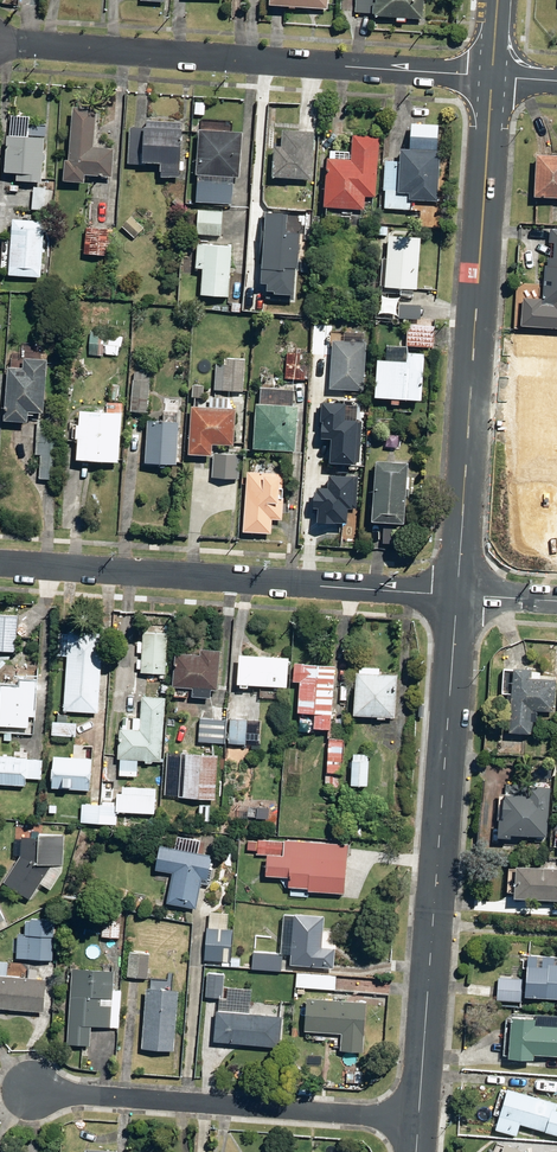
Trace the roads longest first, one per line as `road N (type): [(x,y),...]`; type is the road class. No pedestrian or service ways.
road 1 (tertiary): [(458,594),(419,1118)]
road 2 (tertiary): [(492,76),(458,594)]
road 3 (residential): [(0,42),(492,76)]
road 4 (residential): [(0,563),(458,594)]
road 5 (residential): [(419,1118),(30,1090)]

